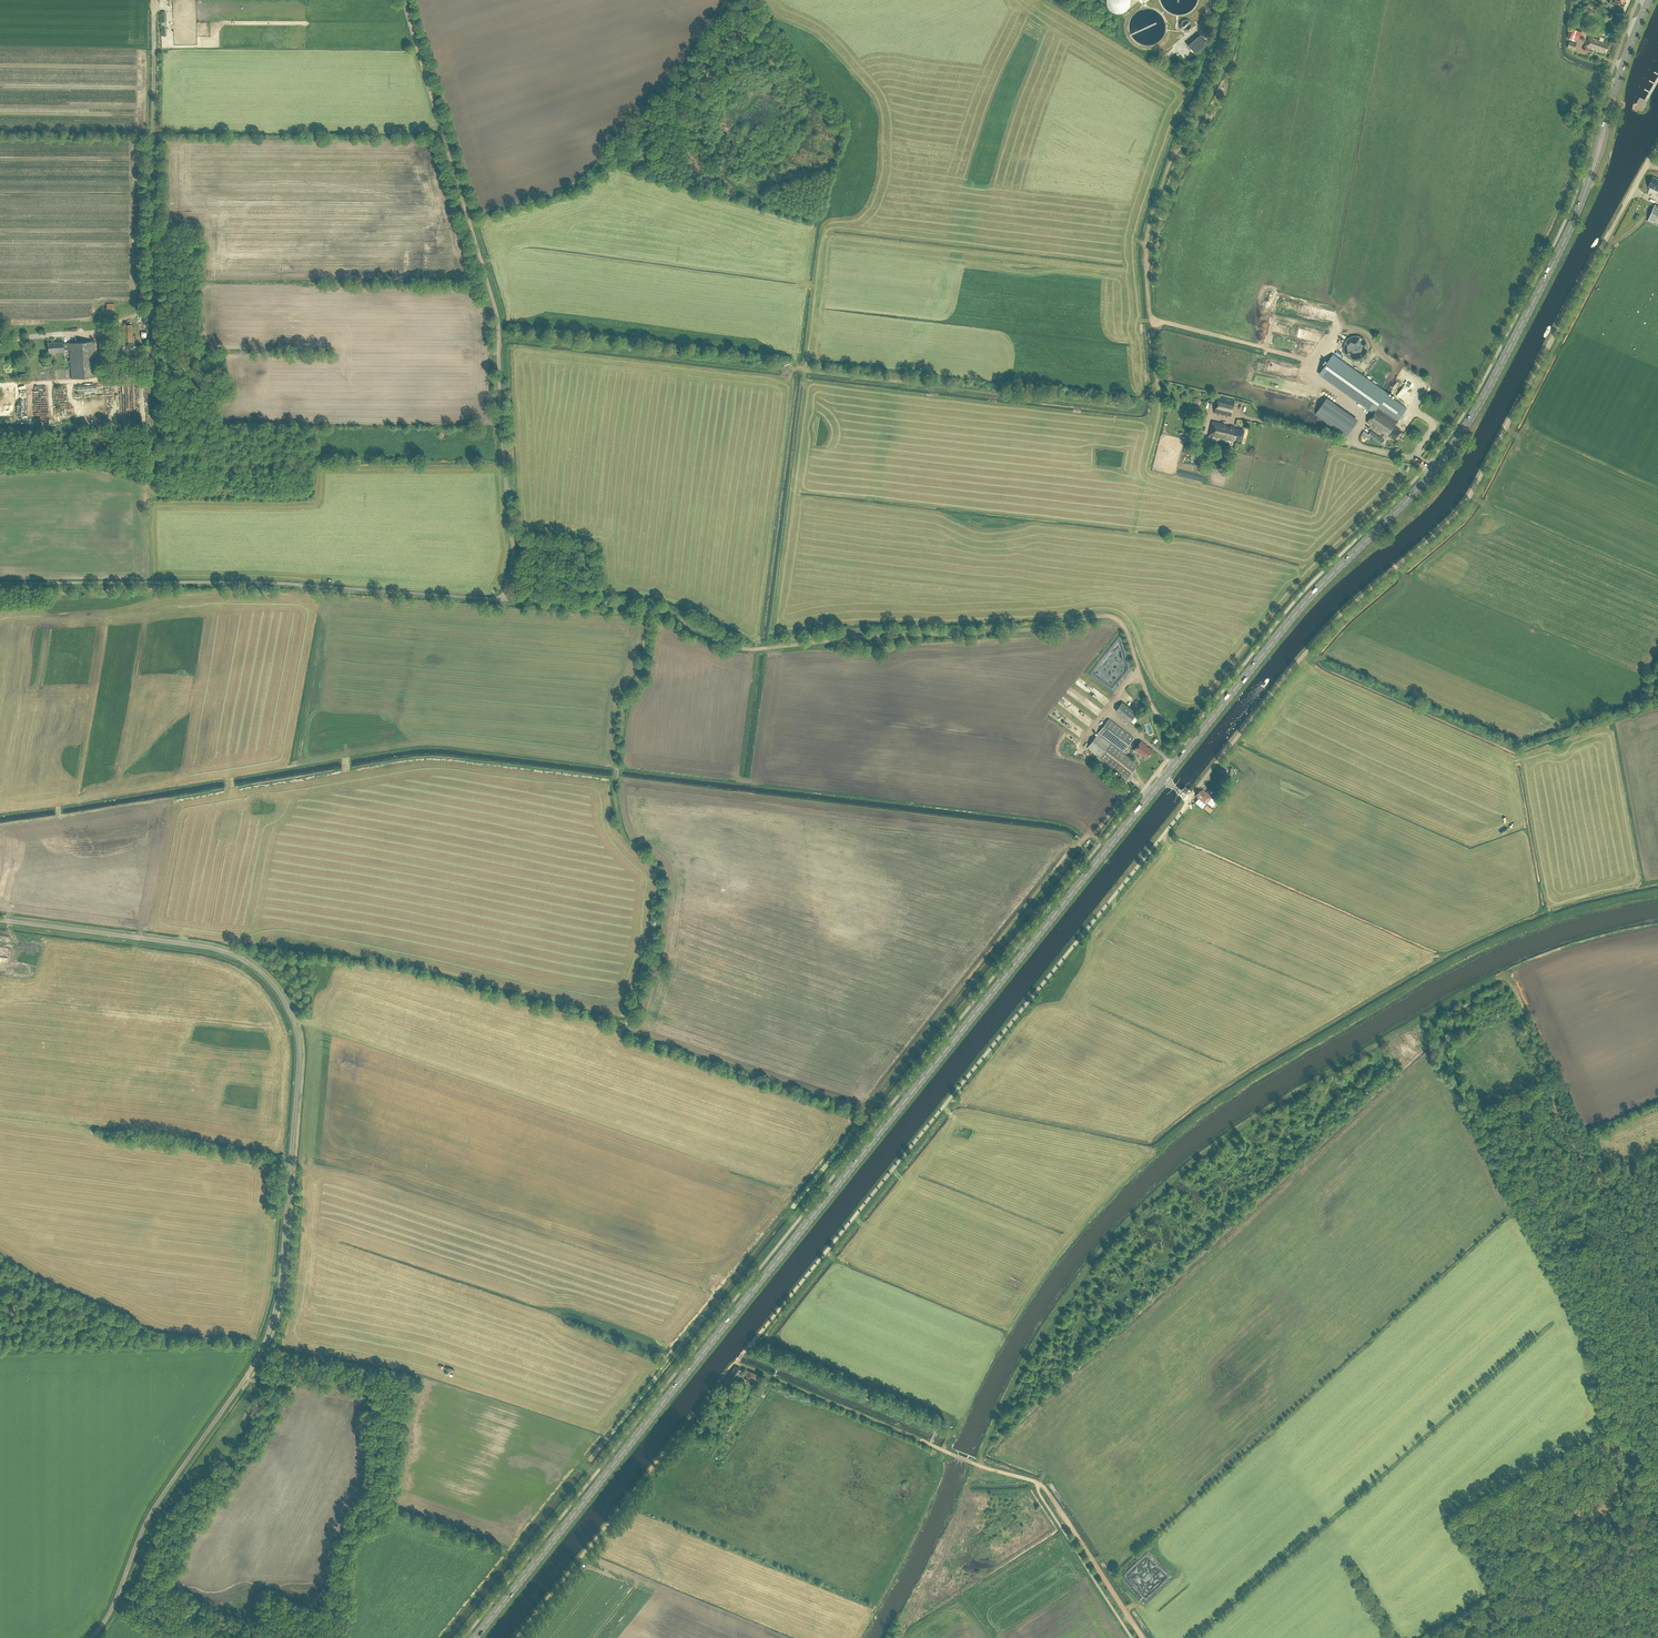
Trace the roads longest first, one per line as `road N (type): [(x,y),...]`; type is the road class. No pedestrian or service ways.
road 1 (primary): [(475,1637),(1164,778)]
road 2 (unclassified): [(90,1637),(117,1598),(152,1510),(265,1342),(280,1287),(299,1048),(281,996),(237,956),(0,919)]
road 3 (track): [(504,461),(326,458),(314,489),(302,497),(153,491),(153,0)]
road 4 (unclassified): [(1657,147),(1465,503),(1312,645),(1189,799)]
road 5 (unclassified): [(1190,745),(1152,706),(1125,628),(1110,616),(750,649),(624,606),(505,598)]
road 6 (unclassified): [(751,1343),(1189,799)]
road 7 (primary): [(1190,745),(1297,612),(1462,429),(1589,180)]
road 8 (track): [(1158,383),(1134,407),(804,371),(771,647)]
road 9 (unclassified): [(505,598),(514,553),(495,311),(401,0)]
road 10 (track): [(628,1023),(659,910),(660,878),(624,836),(615,793),(647,611)]
road 11 (track): [(1247,0),(1234,46),(1195,126),(1177,145),(1150,216),(1147,274),(1158,383)]
road 12 (track): [(498,334),(804,371),(815,289)]
road 13 (track): [(738,1360),(516,1637)]
road 14 (track): [(736,1362),(930,1444)]
road 15 (unclassified): [(505,598),(298,584)]
road 16 (track): [(1037,1482),(1144,1637)]
road 17 (track): [(402,1423),(363,1396),(245,1378)]
road 18 (track): [(1315,364),(1156,325)]
road 19 (track): [(0,344),(113,330),(152,311)]
road 20 (track): [(1657,1485),(1589,1355)]
road 21 (primary): [(1607,117),(1648,0)]

